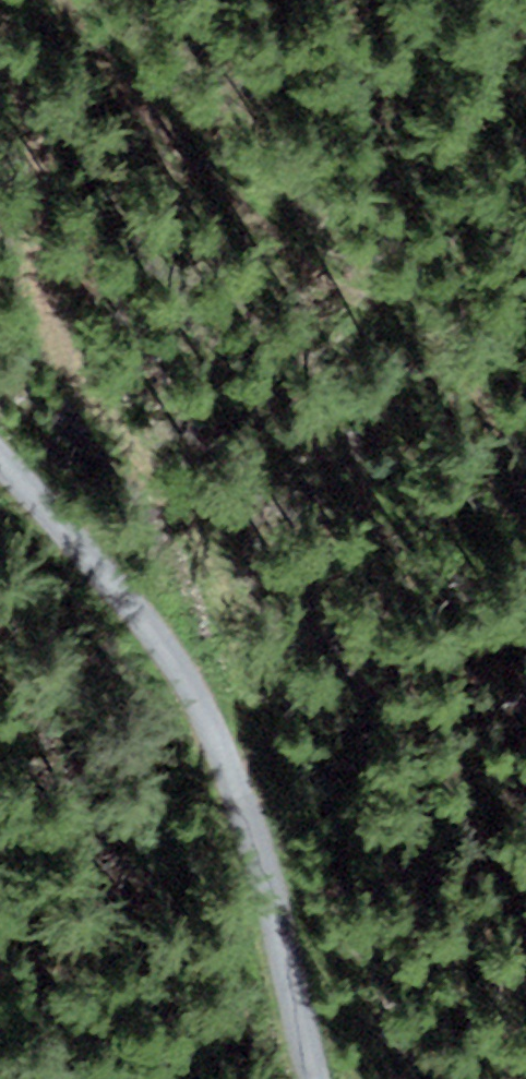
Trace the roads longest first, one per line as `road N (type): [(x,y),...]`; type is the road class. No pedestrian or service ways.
road 1 (track): [(8,0),(57,75),(224,252),(382,363),(525,523)]
road 2 (track): [(207,690),(216,573),(72,288),(52,191),(0,76)]
road 3 (track): [(207,690),(290,860),(329,1078)]
road 4 (track): [(0,449),(207,690)]

